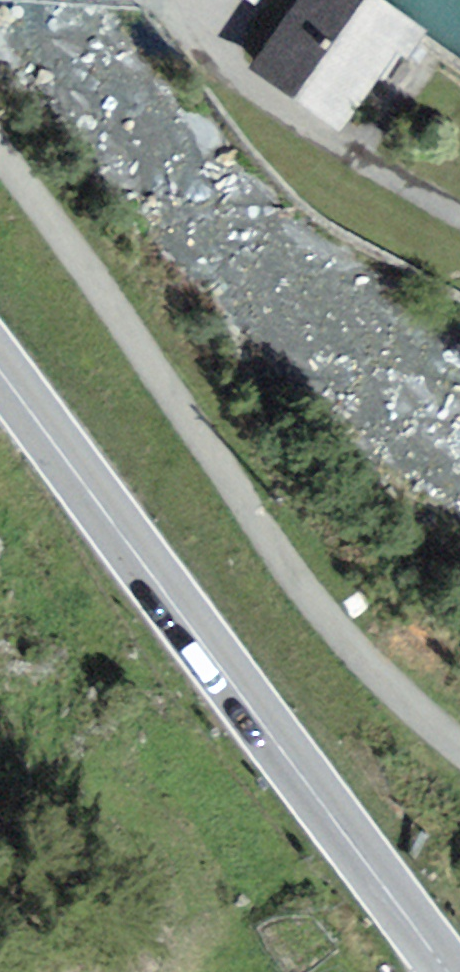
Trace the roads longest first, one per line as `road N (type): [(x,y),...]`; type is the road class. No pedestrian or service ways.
road 1 (residential): [(0,160),(296,573),(366,660),(459,754)]
road 2 (secondary): [(0,371),(451,971)]

